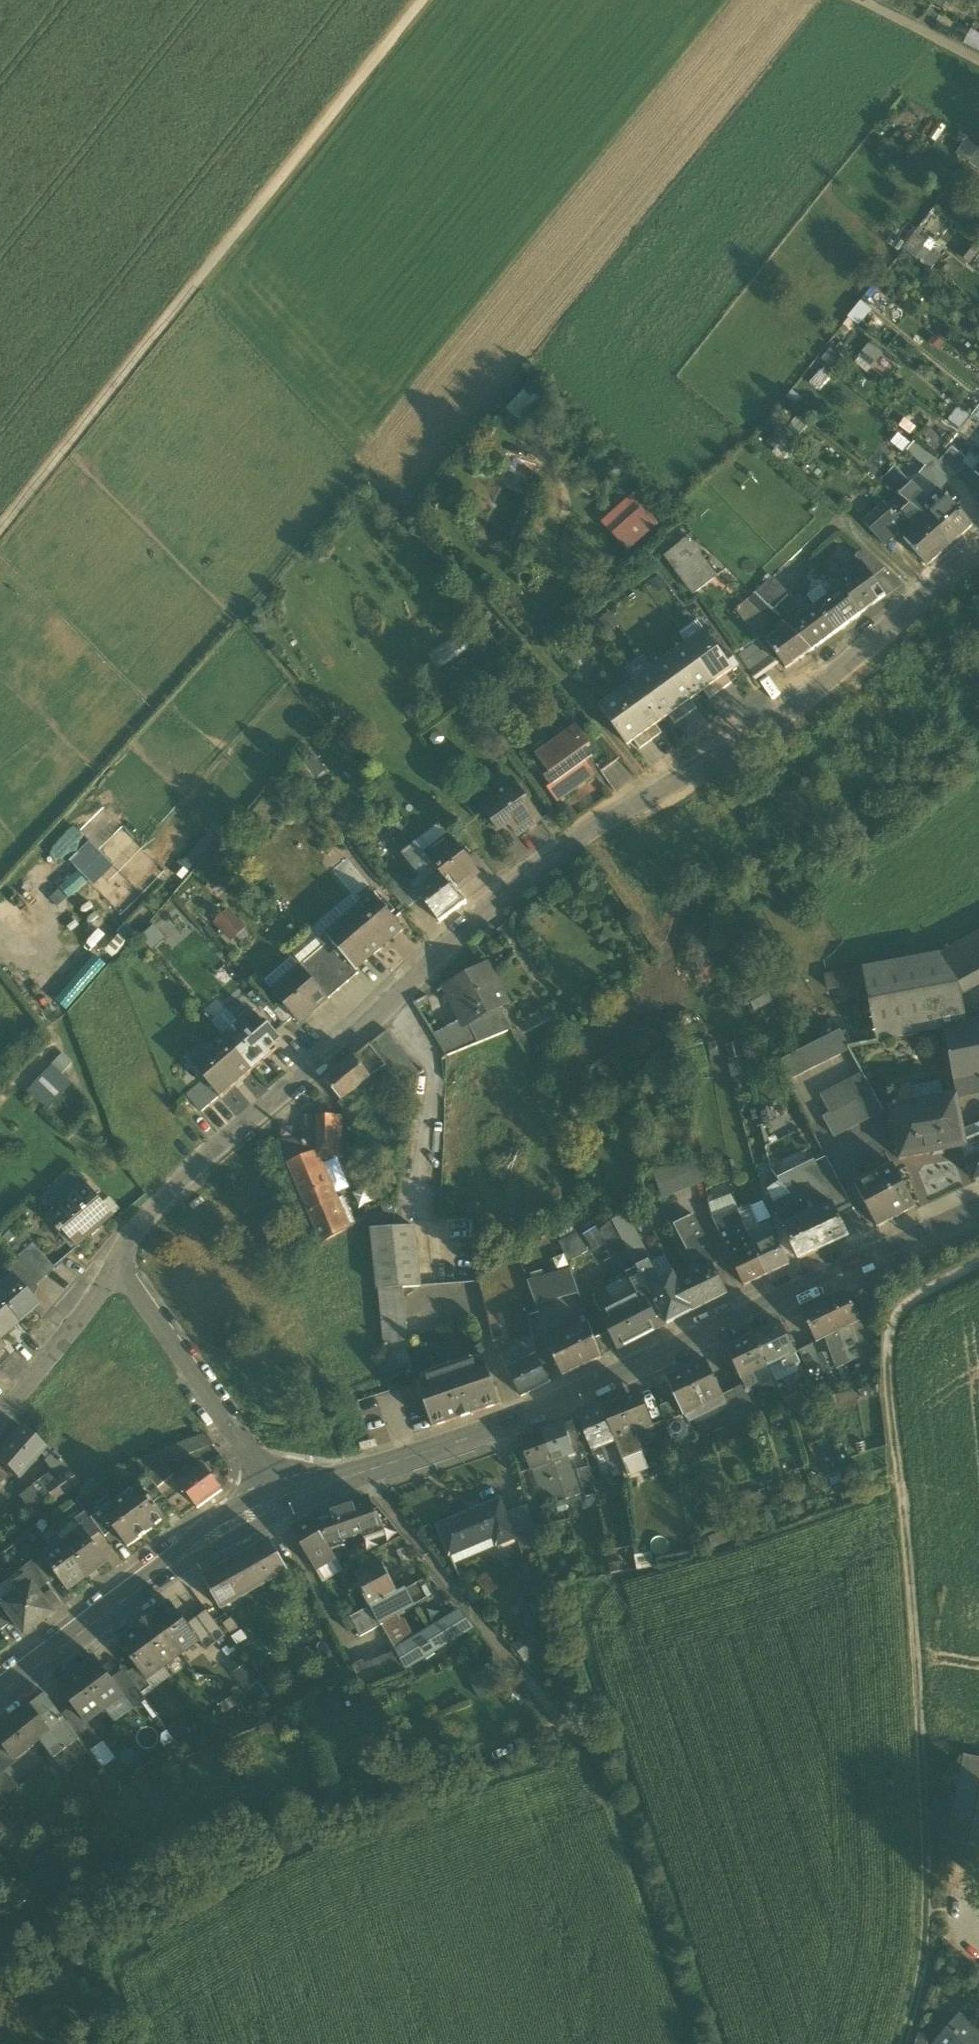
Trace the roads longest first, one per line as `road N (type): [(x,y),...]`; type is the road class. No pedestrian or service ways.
road 1 (residential): [(113,1258),(187,1175),(363,1023),(504,883),(822,684),(978,542)]
road 2 (track): [(903,2043),(932,1932),(933,1860),(889,1331),(907,1307),(978,1265)]
road 3 (tertiary): [(284,1500),(599,1383),(978,1208)]
road 4 (track): [(422,0),(0,528)]
road 5 (tertiary): [(0,1694),(173,1563),(284,1500)]
road 6 (residential): [(113,1258),(284,1500)]
road 7 (residential): [(113,1258),(72,1329),(0,1412)]
road 8 (track): [(858,0),(978,61)]

